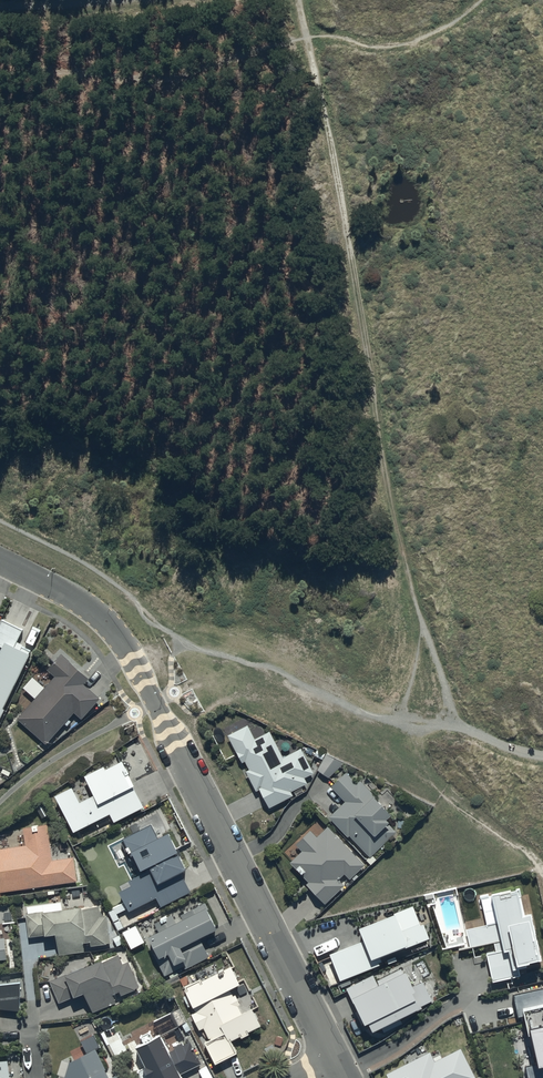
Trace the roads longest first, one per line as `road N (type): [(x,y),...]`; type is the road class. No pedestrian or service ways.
road 1 (track): [(414,624),(301,0)]
road 2 (residential): [(335,1060),(128,650),(83,603)]

